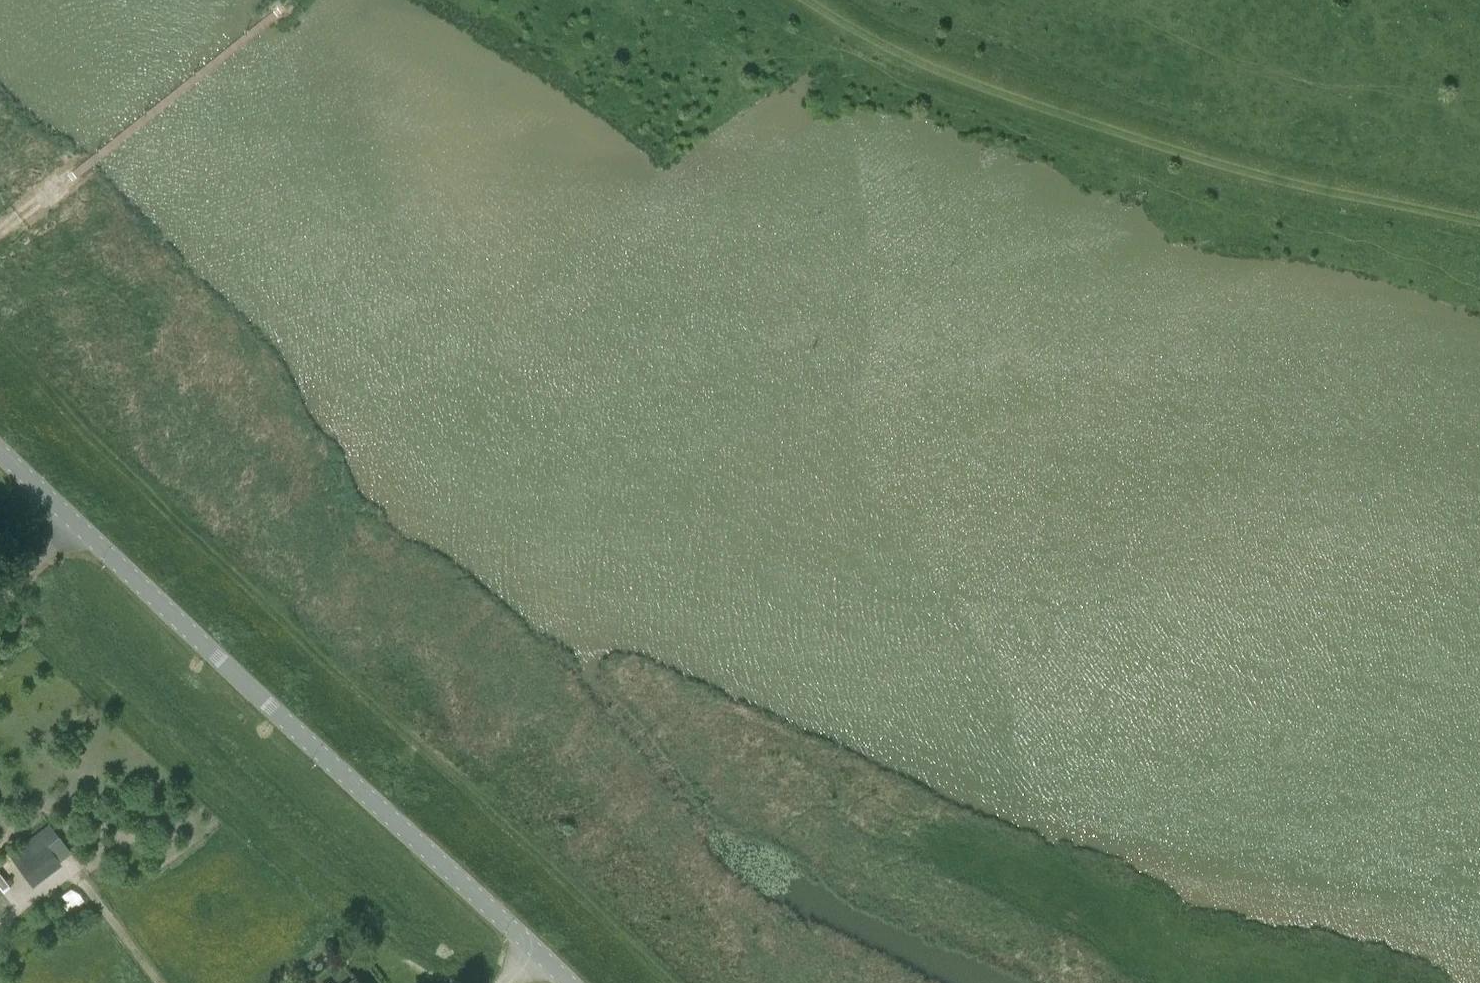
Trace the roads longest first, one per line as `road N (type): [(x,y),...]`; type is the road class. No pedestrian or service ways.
road 1 (tertiary): [(568,982),(0,451)]
road 2 (track): [(1479,226),(1230,171),(930,70),(793,0)]

